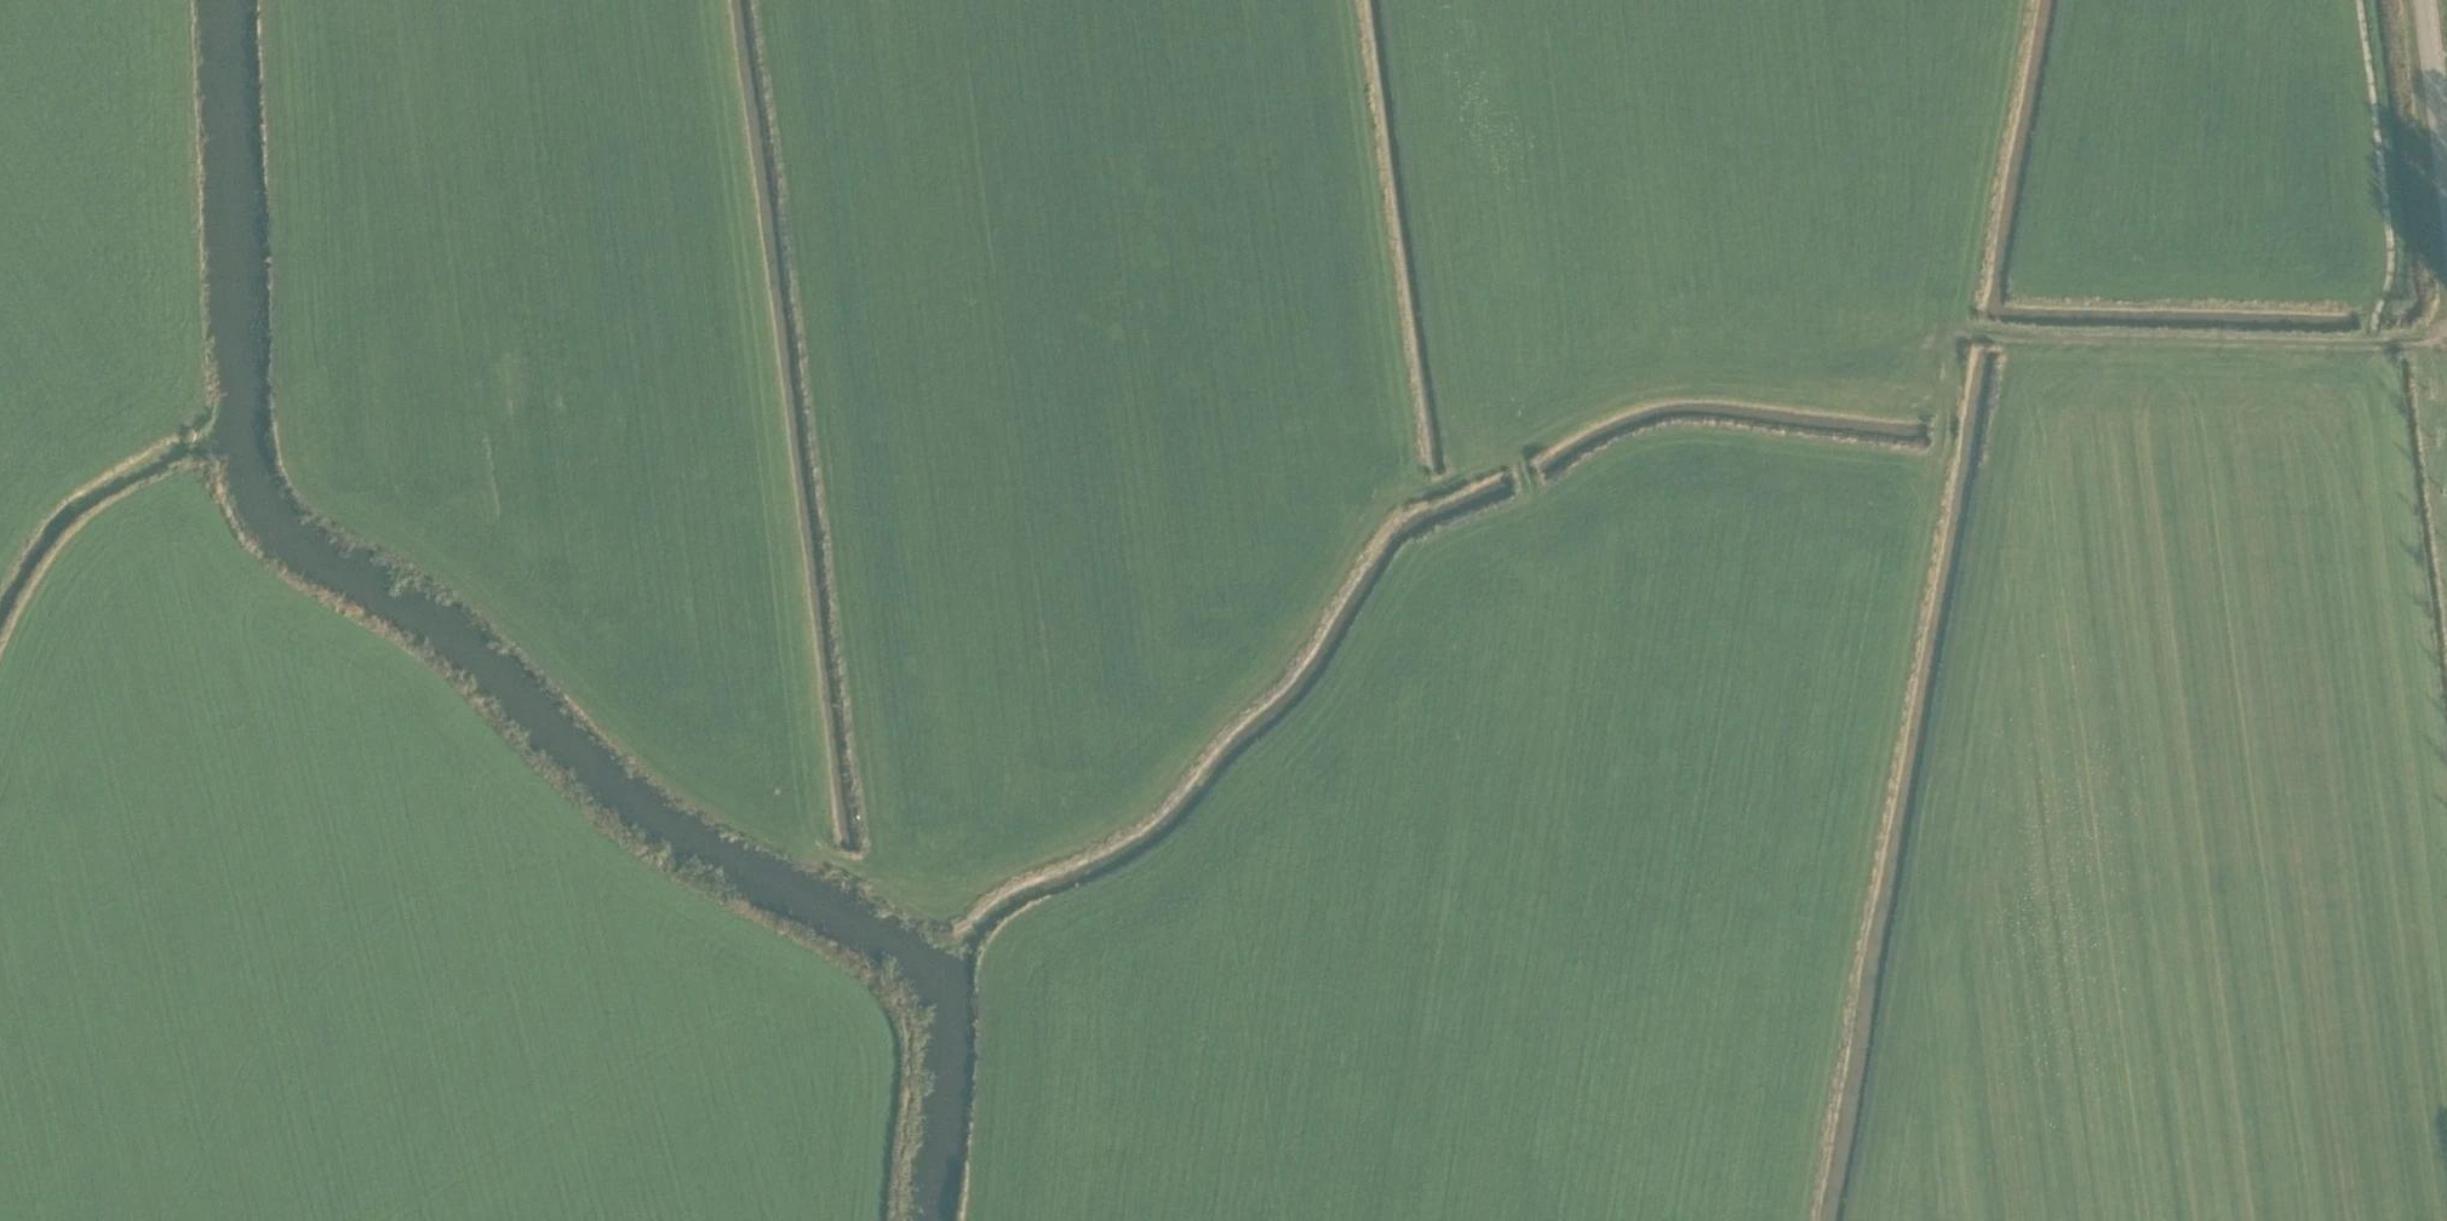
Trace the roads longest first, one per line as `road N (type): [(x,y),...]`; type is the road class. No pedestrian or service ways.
road 1 (tertiary): [(2446,172),(2425,0)]

